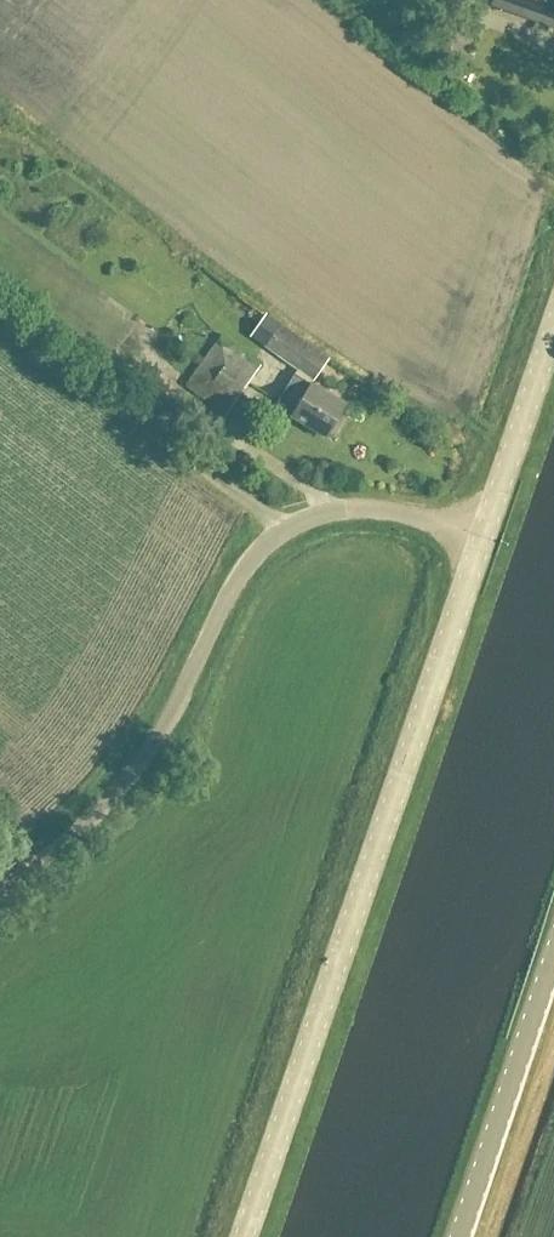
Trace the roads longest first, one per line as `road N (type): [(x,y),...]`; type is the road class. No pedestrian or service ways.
road 1 (unclassified): [(246,1236),(483,536)]
road 2 (unclassified): [(0,890),(101,808),(141,764),(246,562),(278,528),(340,506),(483,536)]
road 3 (tertiary): [(459,1236),(553,954)]
road 4 (unclassified): [(483,536),(553,327)]

